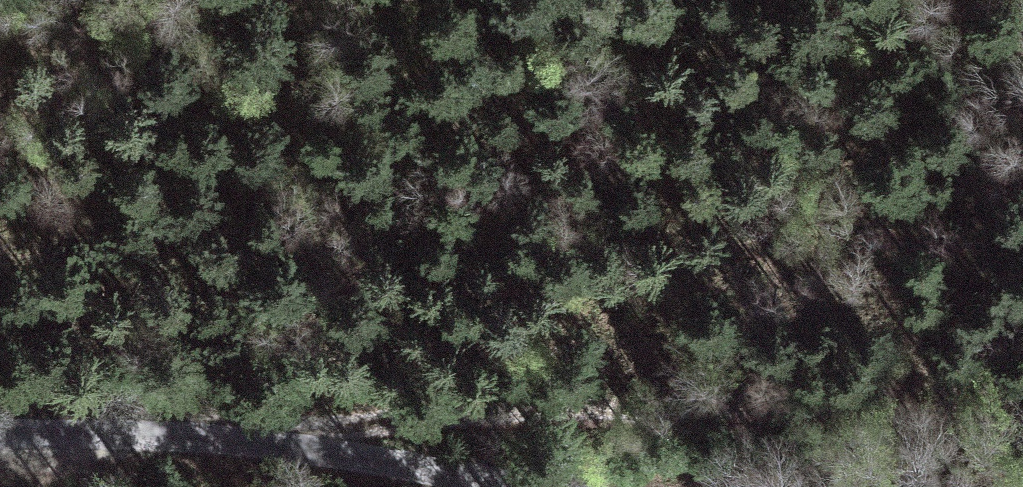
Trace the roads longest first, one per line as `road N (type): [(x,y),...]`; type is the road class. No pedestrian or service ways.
road 1 (track): [(272,441),(364,426),(700,399),(1022,393)]
road 2 (unclassified): [(527,486),(272,441),(0,431)]

